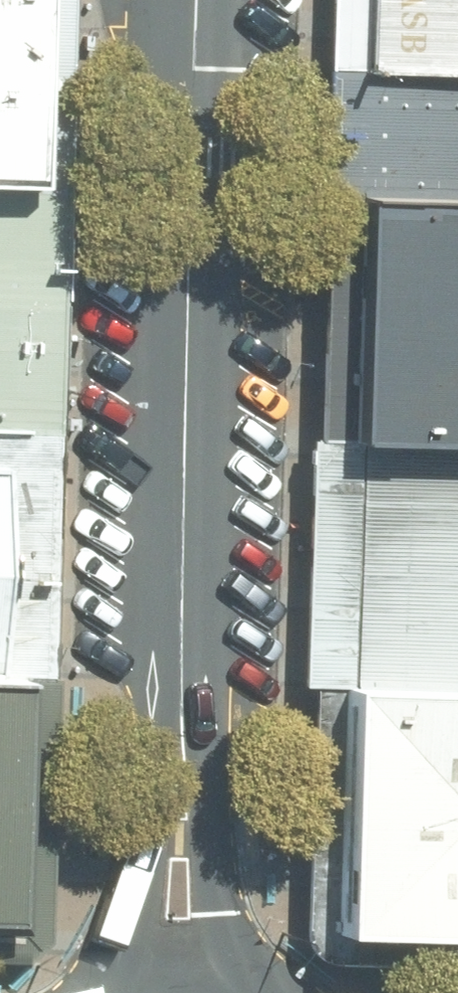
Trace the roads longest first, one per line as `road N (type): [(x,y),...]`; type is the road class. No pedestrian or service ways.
road 1 (tertiary): [(194,0),(181,726)]
road 2 (tertiary): [(116,985),(181,726)]
road 3 (tertiary): [(181,726),(216,973)]

